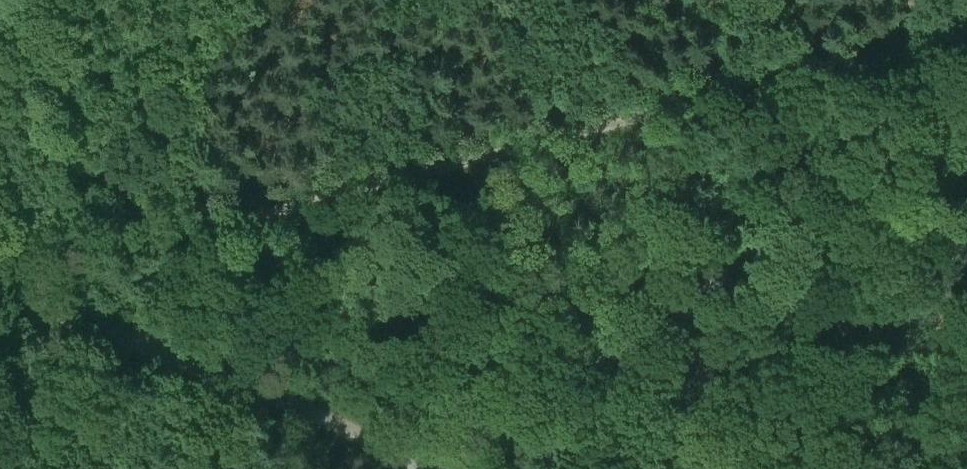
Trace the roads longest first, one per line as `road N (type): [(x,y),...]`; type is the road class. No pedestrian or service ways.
road 1 (track): [(966,37),(289,203),(0,291)]
road 2 (unclassified): [(0,297),(348,426),(427,468)]

